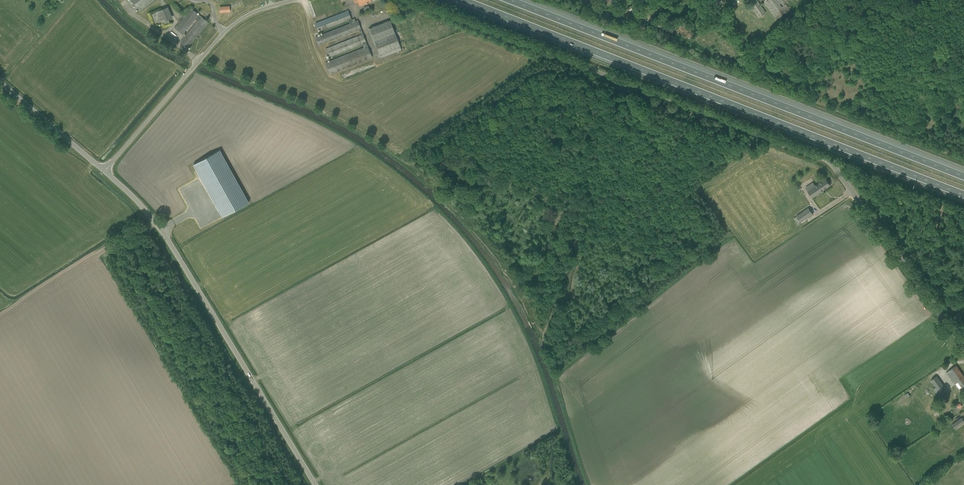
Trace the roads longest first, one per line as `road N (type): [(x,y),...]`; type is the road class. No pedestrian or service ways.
road 1 (unclassified): [(963,345),(833,164),(423,0)]
road 2 (motorway): [(463,0),(963,195)]
road 3 (motorway): [(963,173),(512,0)]
road 4 (unclassified): [(316,484),(169,236),(105,172)]
road 5 (unclassified): [(105,172),(201,60)]
road 6 (unclassified): [(105,172),(0,78)]

